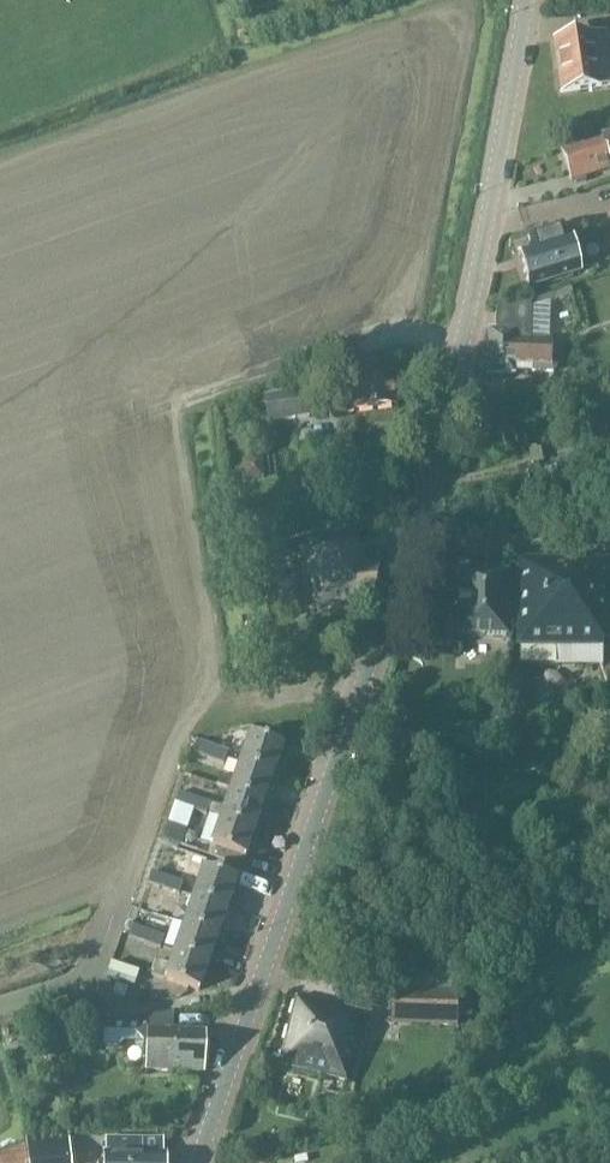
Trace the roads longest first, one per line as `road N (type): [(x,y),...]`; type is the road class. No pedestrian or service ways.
road 1 (tertiary): [(207,1162),(433,462),(525,0)]

